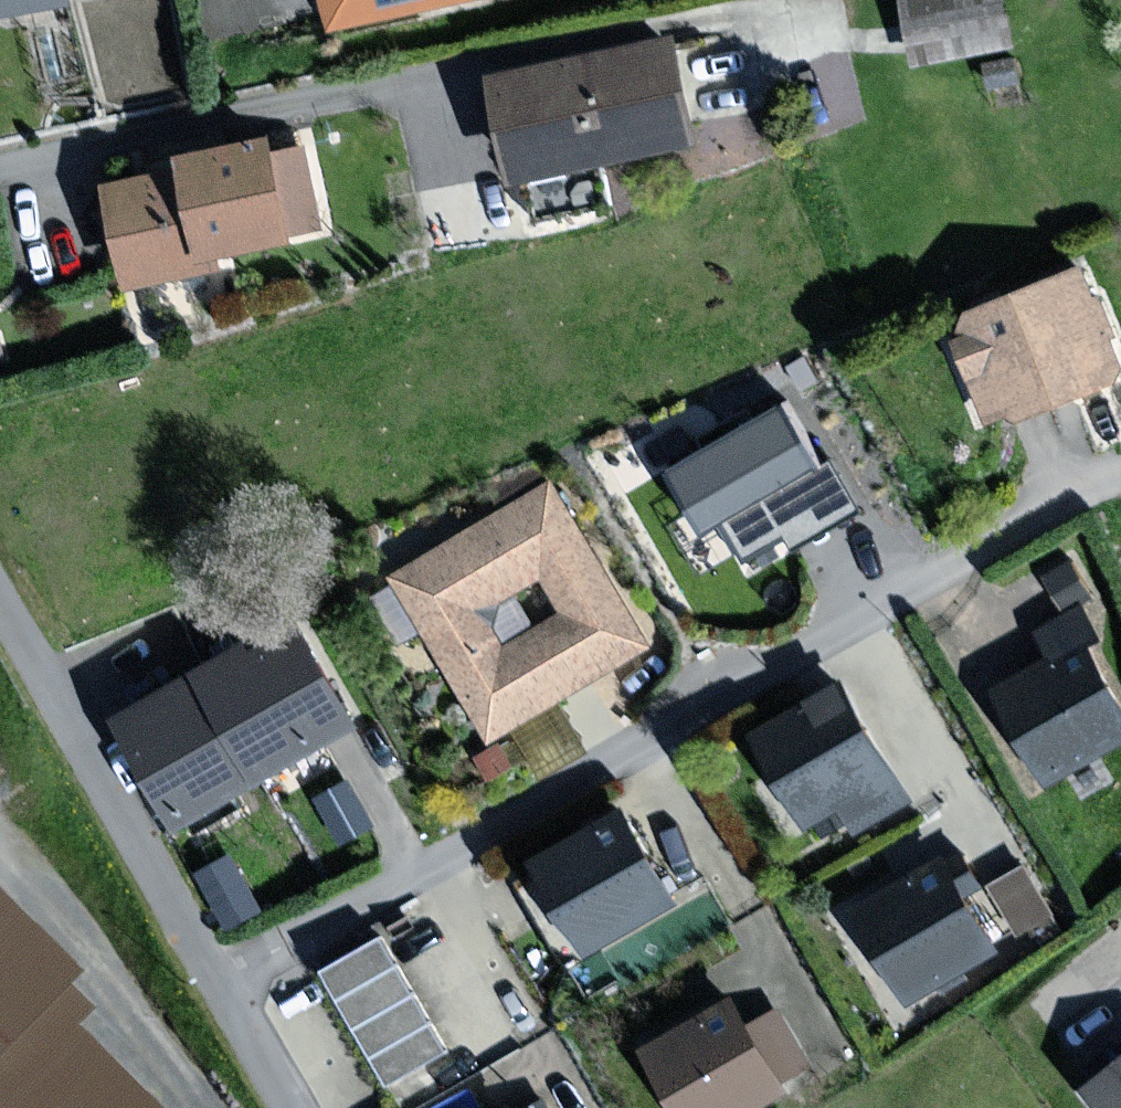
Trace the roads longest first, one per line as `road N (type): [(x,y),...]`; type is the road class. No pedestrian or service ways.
road 1 (residential): [(293,1107),(0,609)]

